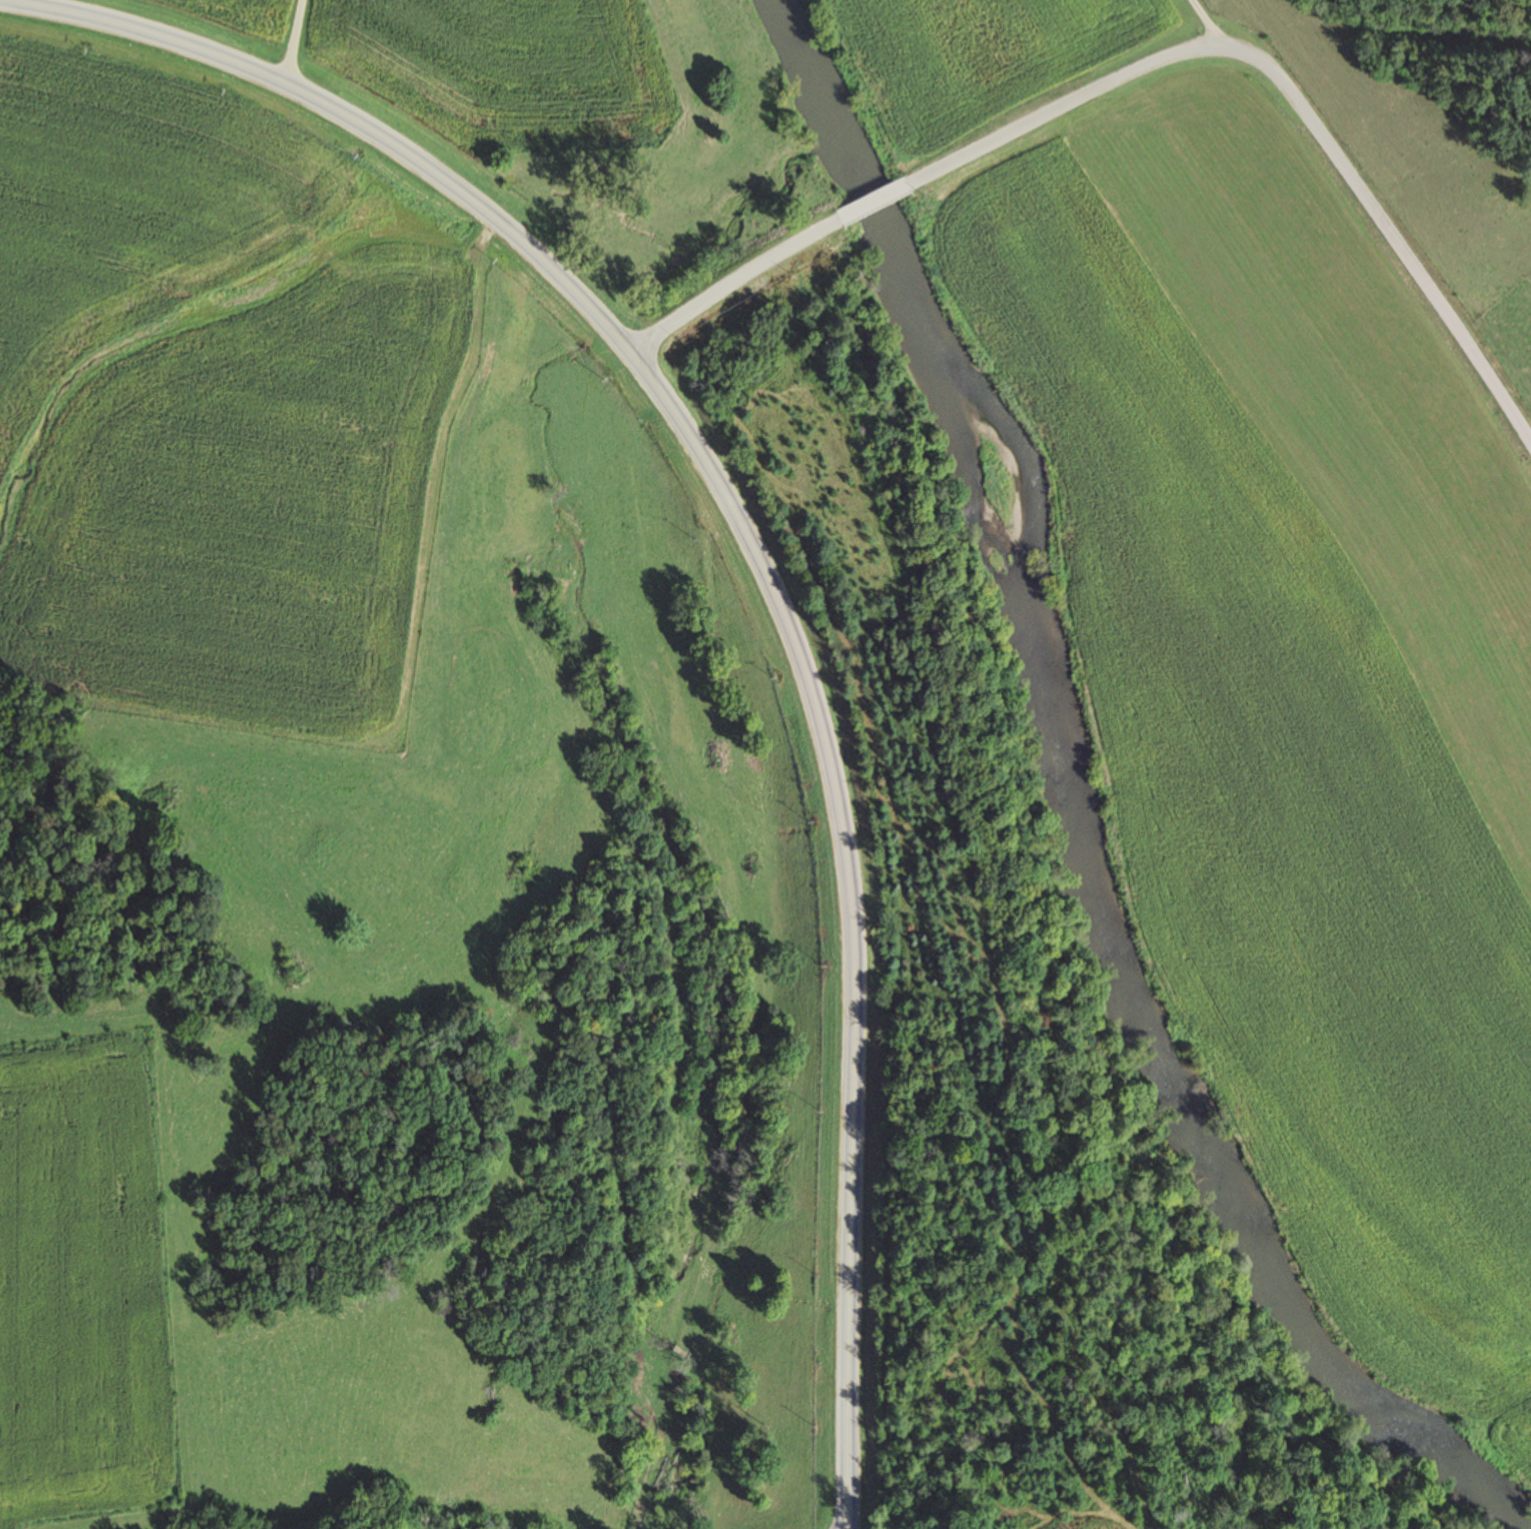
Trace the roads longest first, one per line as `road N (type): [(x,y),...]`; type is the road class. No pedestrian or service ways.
road 1 (secondary): [(849,1528),(851,1009),(837,782),(755,545),(630,357)]
road 2 (residential): [(908,181),(1015,119),(1174,46),(1233,42),(1255,54),(1286,92),(1530,453)]
road 3 (secondary): [(630,357),(512,230),(396,142),(283,81),(114,17),(0,2)]
road 4 (residential): [(630,357),(829,223)]

